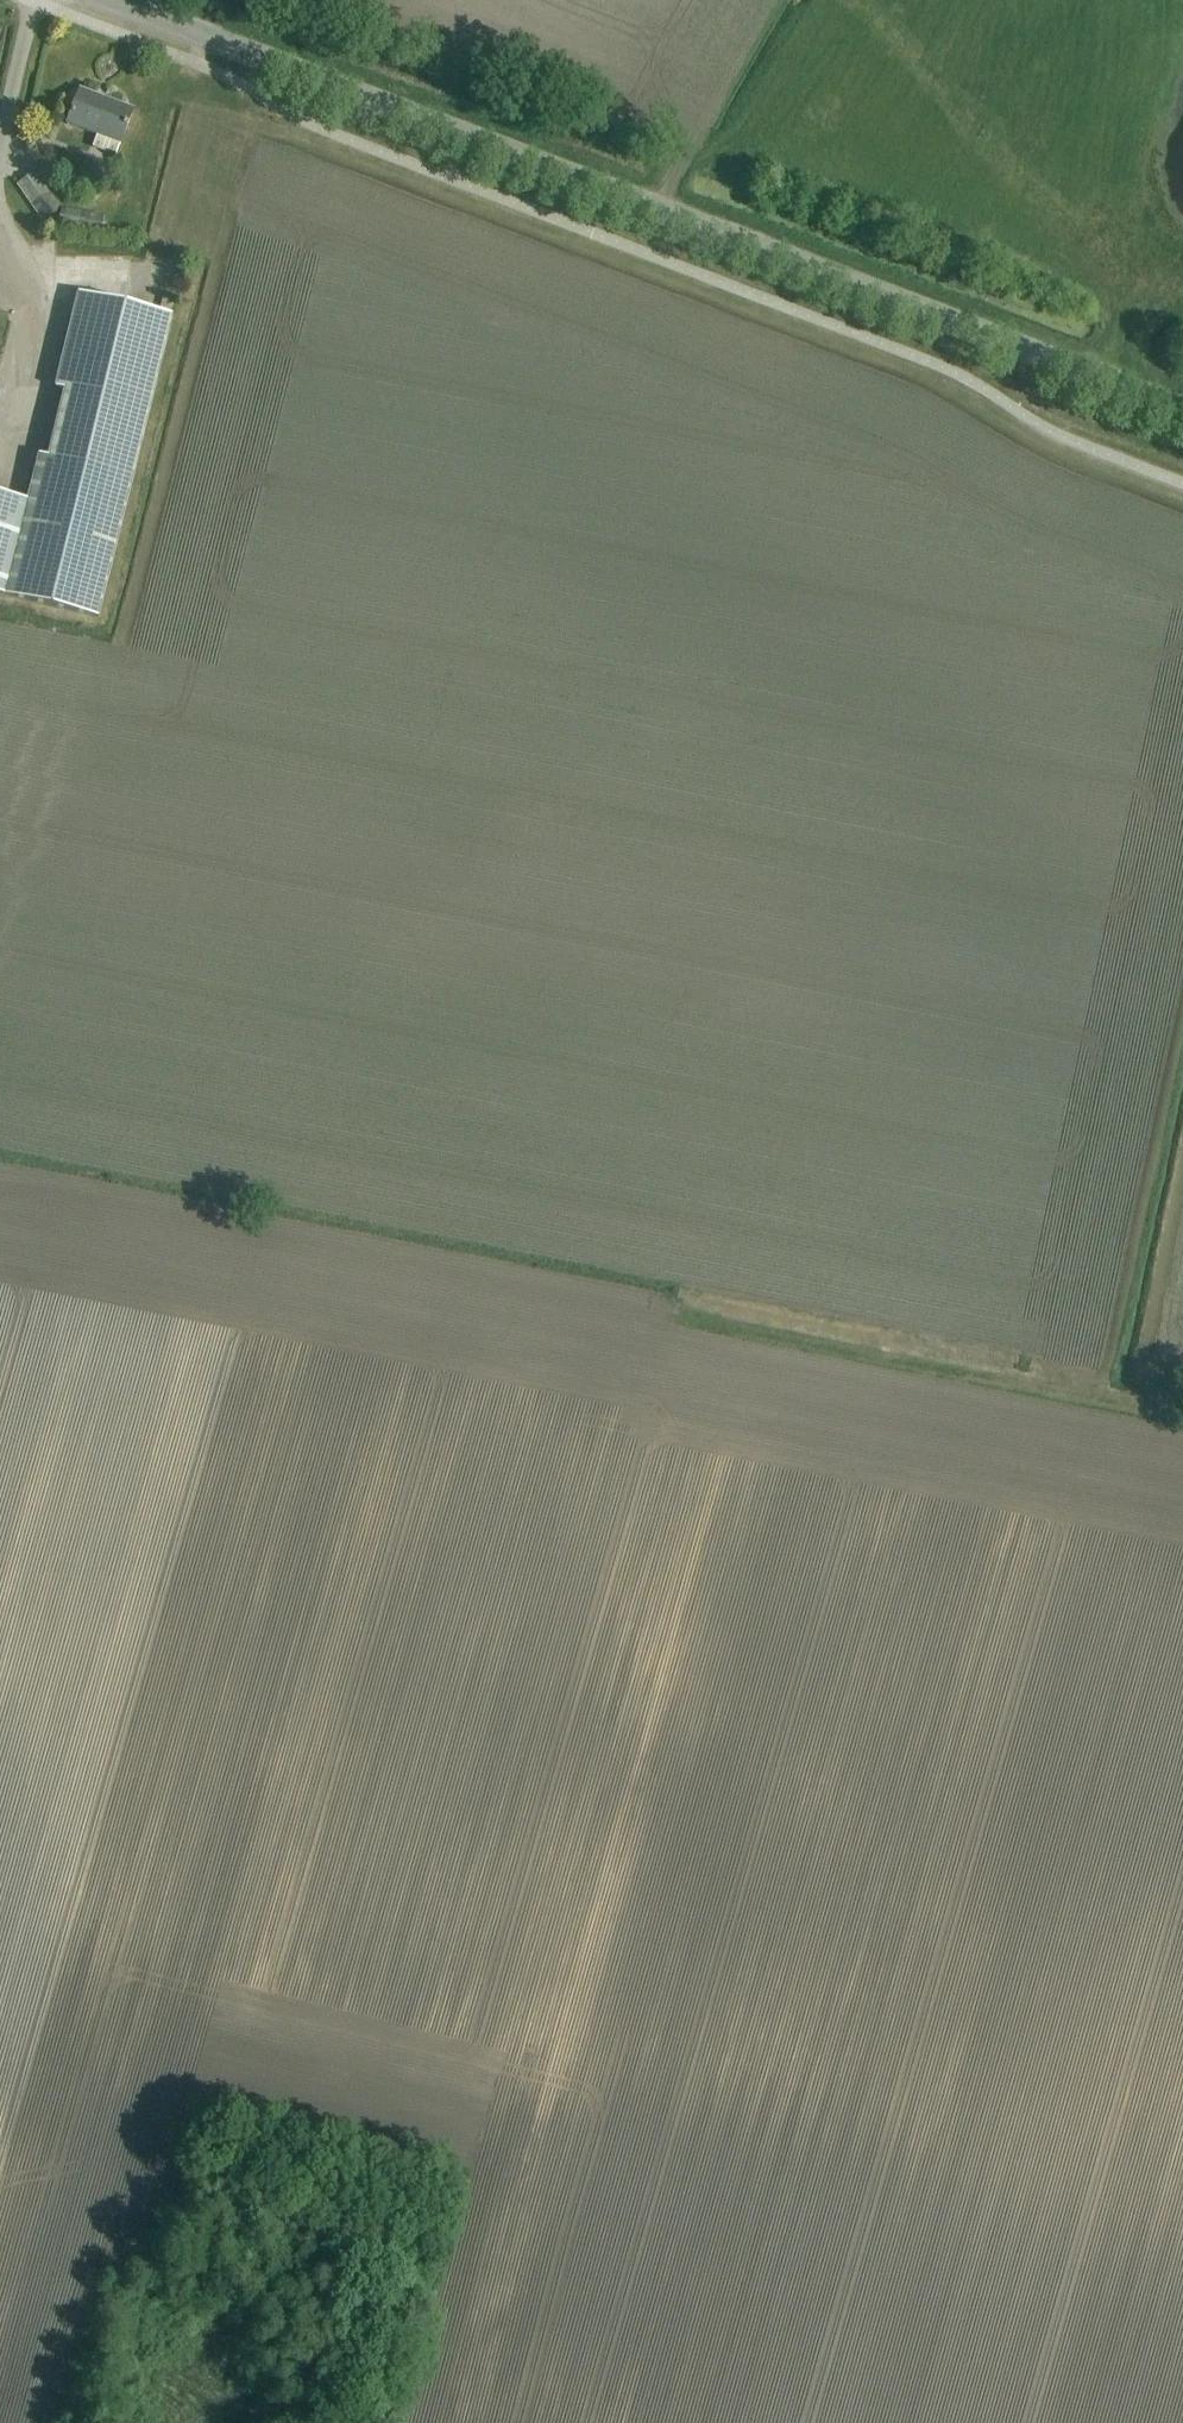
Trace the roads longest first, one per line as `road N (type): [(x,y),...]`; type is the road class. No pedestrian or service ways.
road 1 (unclassified): [(1182,411),(107,0)]
road 2 (track): [(1182,1412),(667,1310)]

